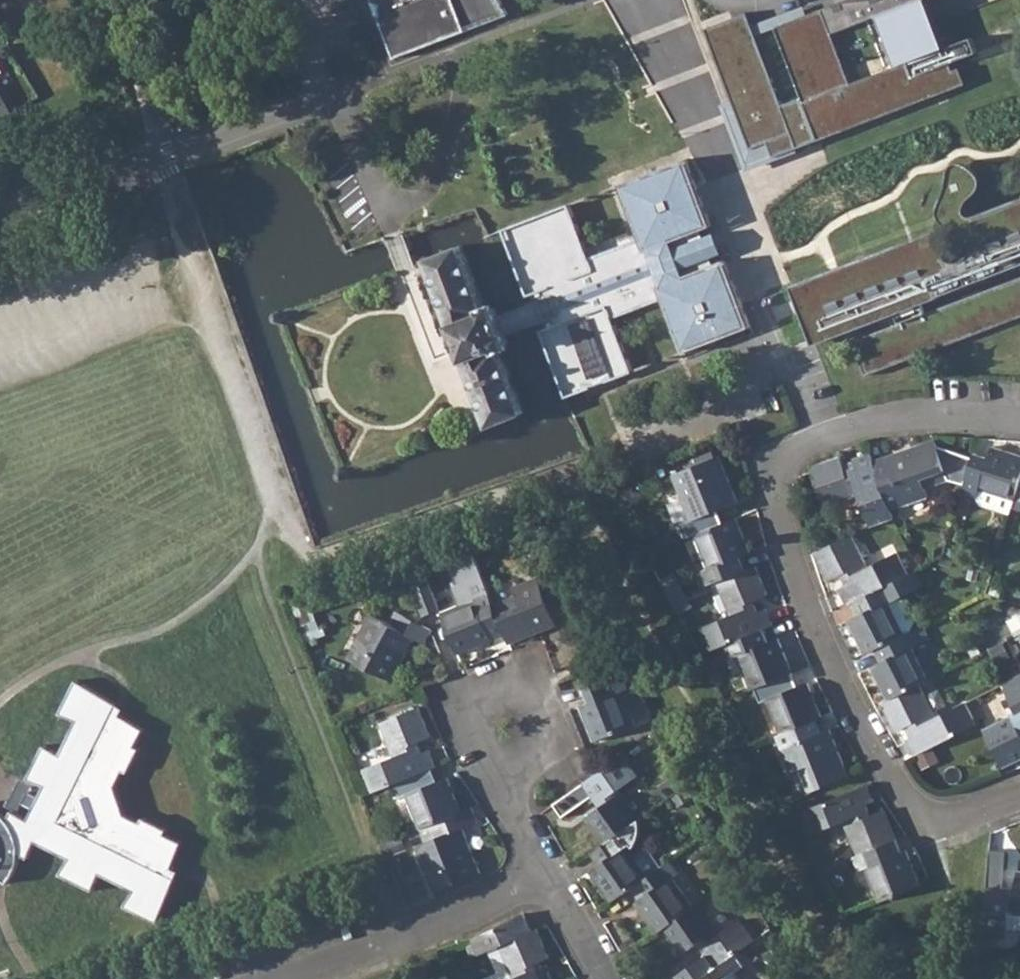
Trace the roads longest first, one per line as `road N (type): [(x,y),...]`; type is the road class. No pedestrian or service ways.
road 1 (residential): [(1019,423),(939,417),(820,436),(773,478),(773,511),(824,651),(908,812)]
road 2 (residential): [(339,98),(0,211)]
road 3 (residential): [(457,51),(469,95),(430,204),(386,219),(339,98)]
road 4 (residential): [(544,879),(303,978)]
road 5 (residential): [(503,794),(457,714),(532,687),(549,735)]
road 6 (residential): [(339,98),(457,51)]
road 7 (residential): [(908,812),(938,828),(1019,802)]

